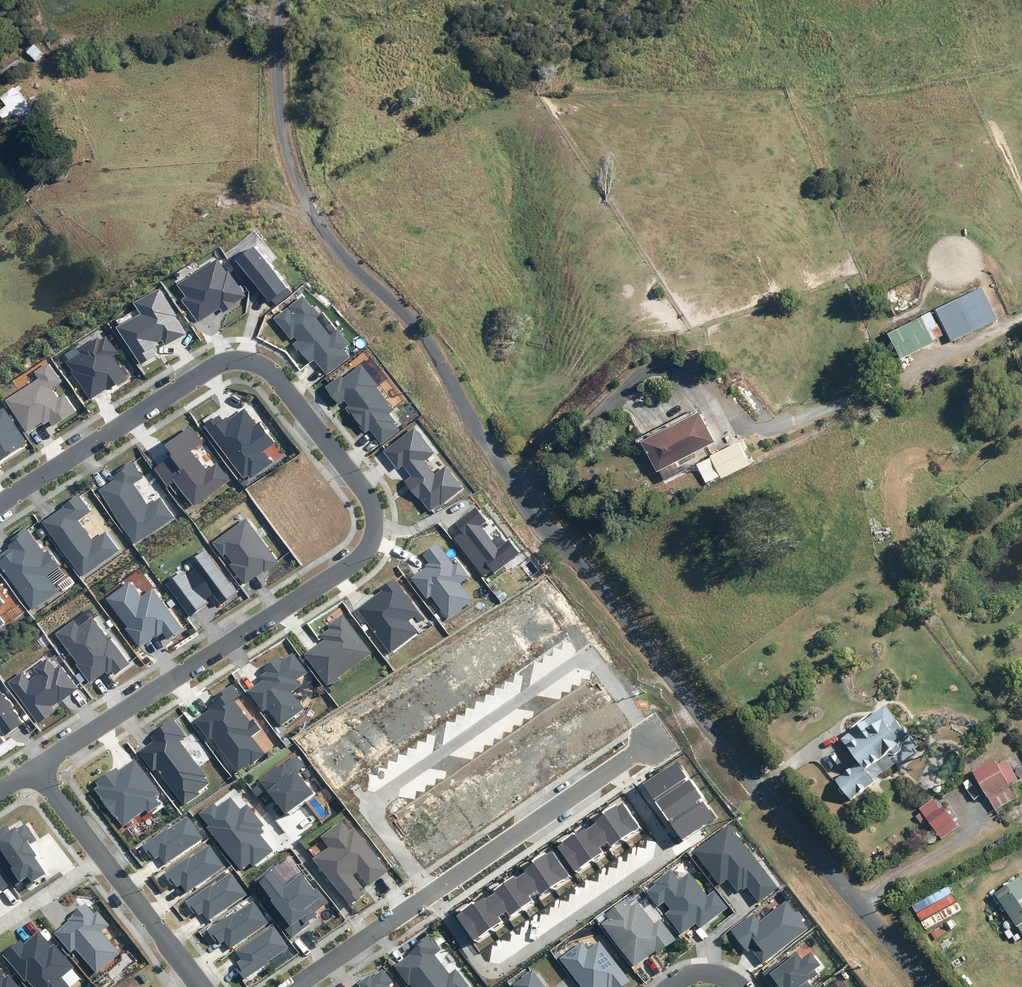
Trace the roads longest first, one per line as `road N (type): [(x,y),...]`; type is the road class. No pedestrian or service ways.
road 1 (unclassified): [(927,986),(543,527),(429,338),(318,239),(275,45),(278,0)]
road 2 (residential): [(0,503),(213,365),(241,359),(271,373),(363,490),(372,519),(367,550),(345,567),(36,769)]
road 3 (unknown): [(434,892),(368,804),(595,651),(656,738)]
road 4 (unknown): [(434,892),(492,972),(671,850),(615,766)]
road 5 (unknown): [(408,910),(699,708)]
road 6 (residential): [(202,986),(105,861)]
road 7 (residential): [(297,986),(408,910)]
road 8 (residential): [(0,926),(105,861)]

